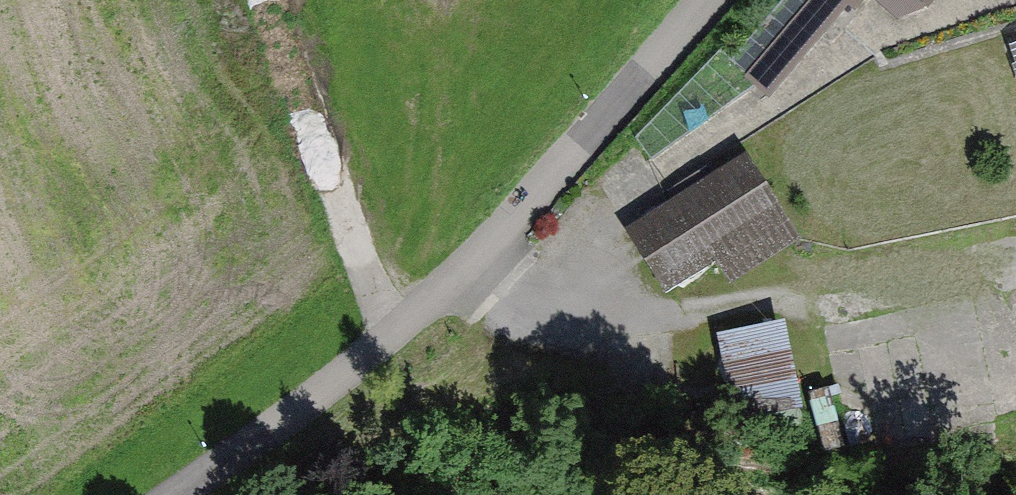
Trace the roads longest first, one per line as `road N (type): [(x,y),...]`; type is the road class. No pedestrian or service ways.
road 1 (residential): [(707,0),(462,275),(332,385),(172,494)]
road 2 (track): [(394,334),(267,0)]

